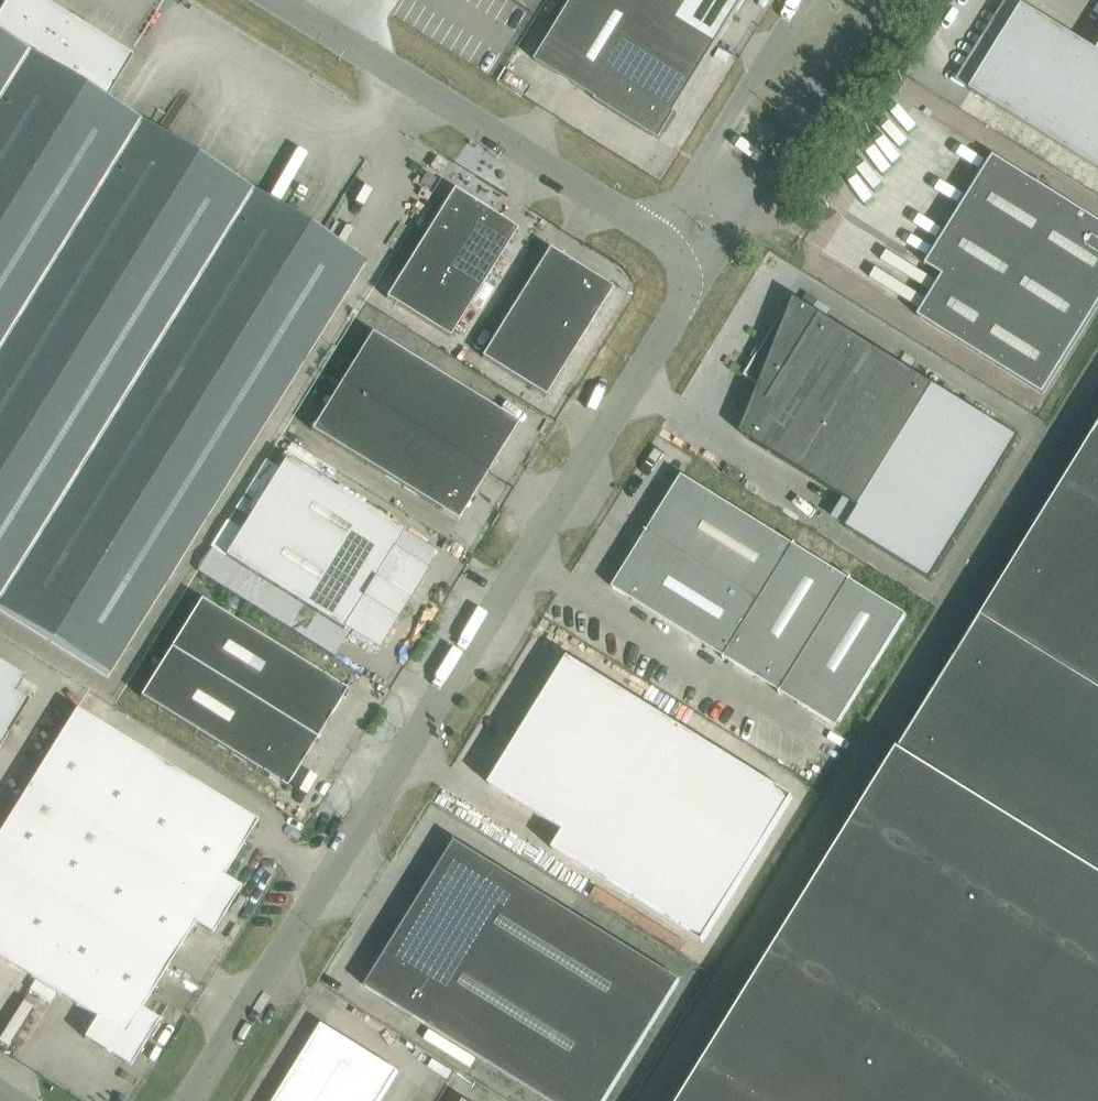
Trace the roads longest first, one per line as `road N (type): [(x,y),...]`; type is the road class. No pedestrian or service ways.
road 1 (unclassified): [(201,1100),(708,269)]
road 2 (unclassified): [(658,238),(272,0)]
road 3 (unclassified): [(708,269),(874,0)]
road 4 (unclassified): [(803,0),(658,238)]

